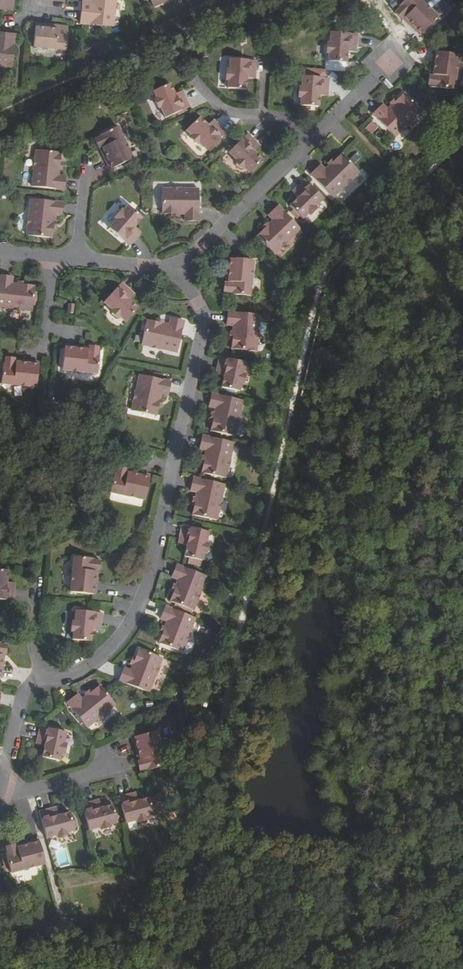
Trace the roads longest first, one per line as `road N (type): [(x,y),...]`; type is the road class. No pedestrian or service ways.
road 1 (track): [(462,162),(323,261),(205,855),(149,968)]
road 2 (residential): [(176,273),(210,323),(142,621),(99,674),(47,686),(25,705),(7,791)]
road 3 (unclassified): [(176,273),(385,63)]
road 4 (track): [(0,110),(237,0)]
road 5 (residential): [(0,250),(176,273)]

